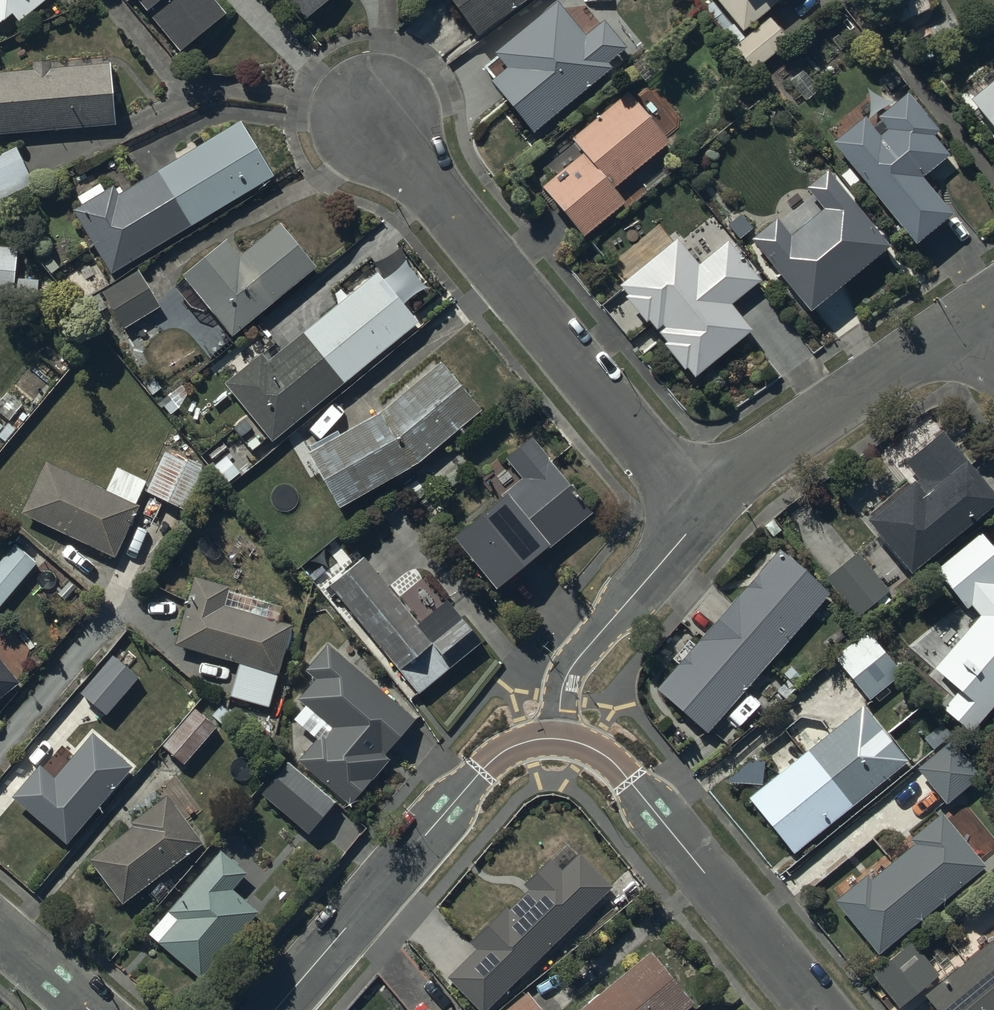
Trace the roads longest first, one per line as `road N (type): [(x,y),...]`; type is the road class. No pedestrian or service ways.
road 1 (residential): [(709,507),(644,449),(377,119)]
road 2 (residential): [(275,1009),(482,771),(518,746),(559,740)]
road 3 (residential): [(559,740),(616,766),(818,1009)]
road 4 (residential): [(709,507),(765,455),(964,321)]
road 5 (residential): [(559,740),(561,693),(574,665),(709,507)]

